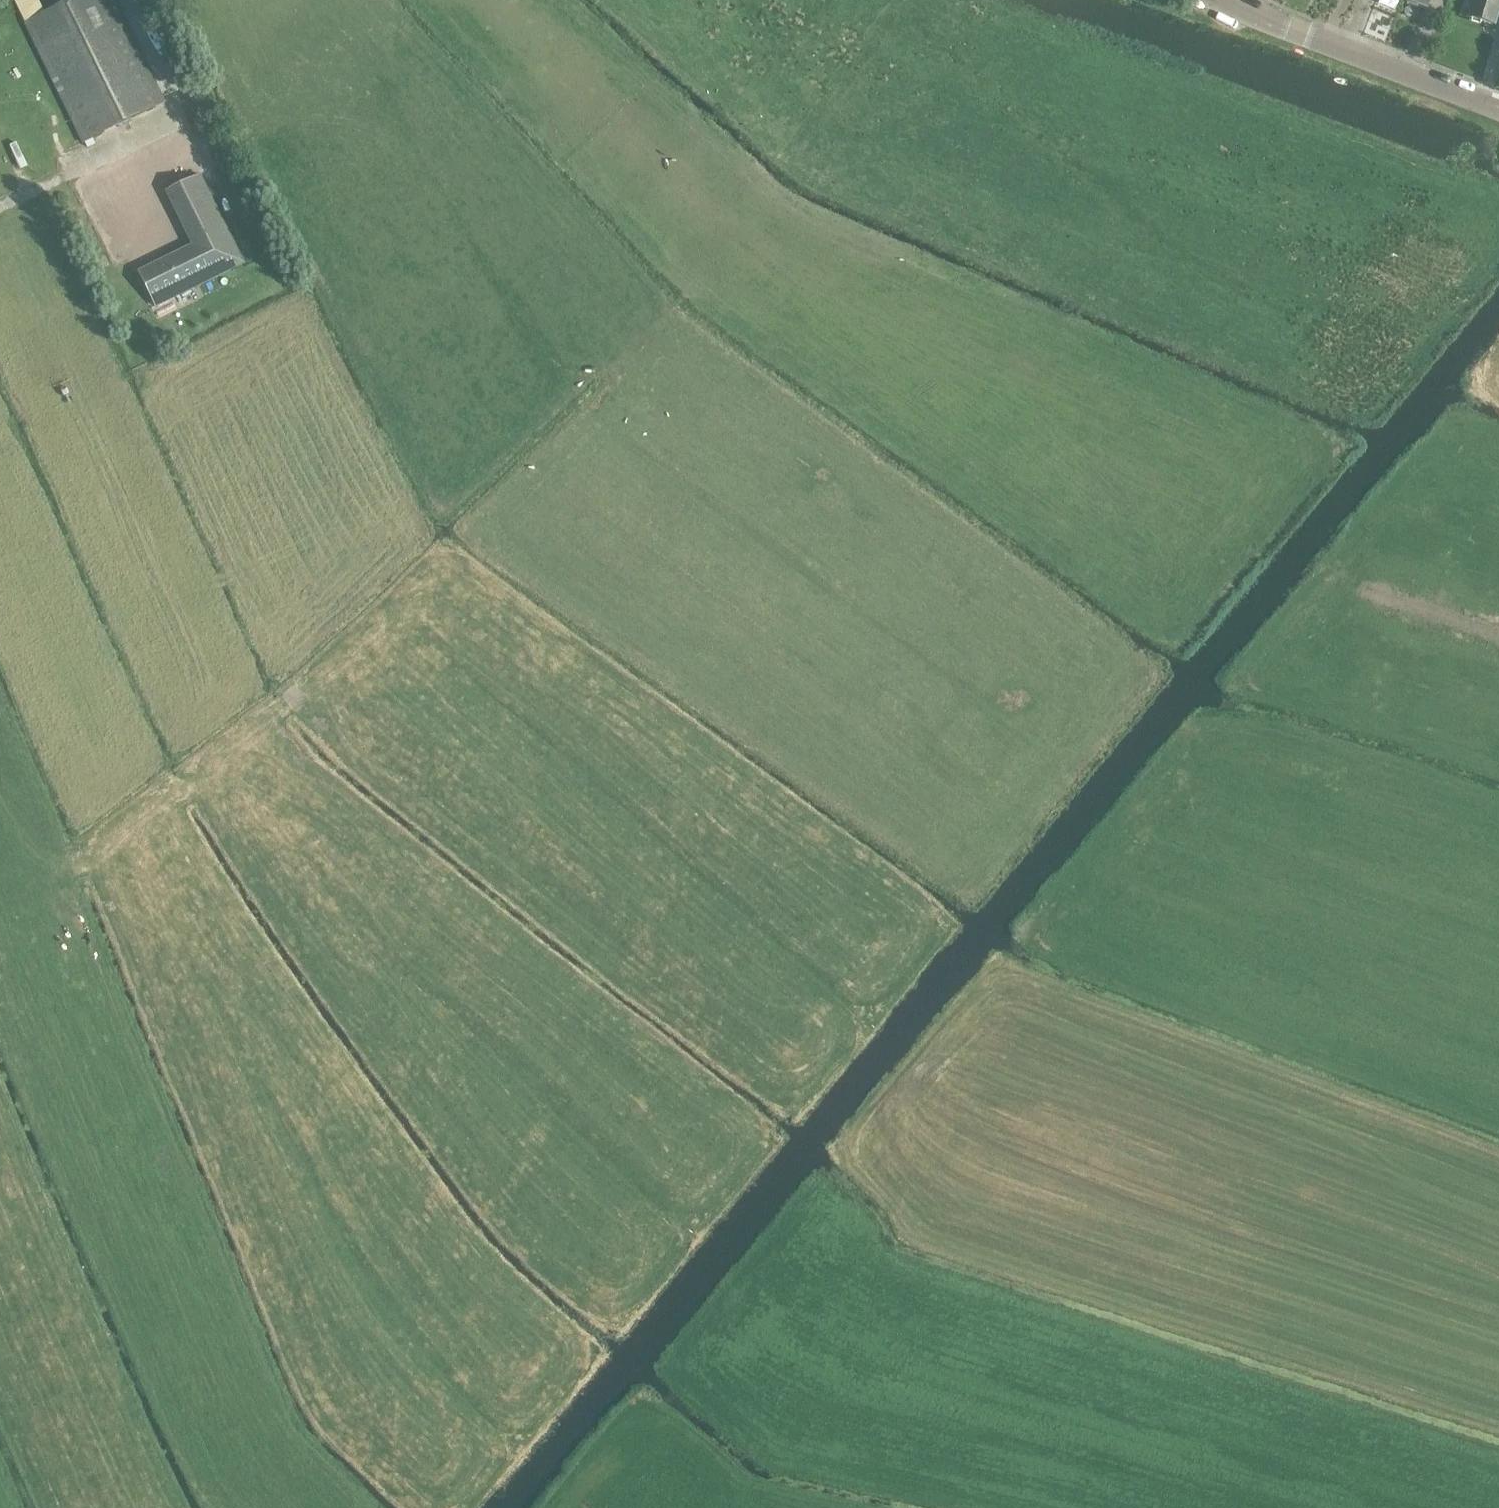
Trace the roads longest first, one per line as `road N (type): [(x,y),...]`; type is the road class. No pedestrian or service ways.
road 1 (tertiary): [(1498,108),(1224,0)]

